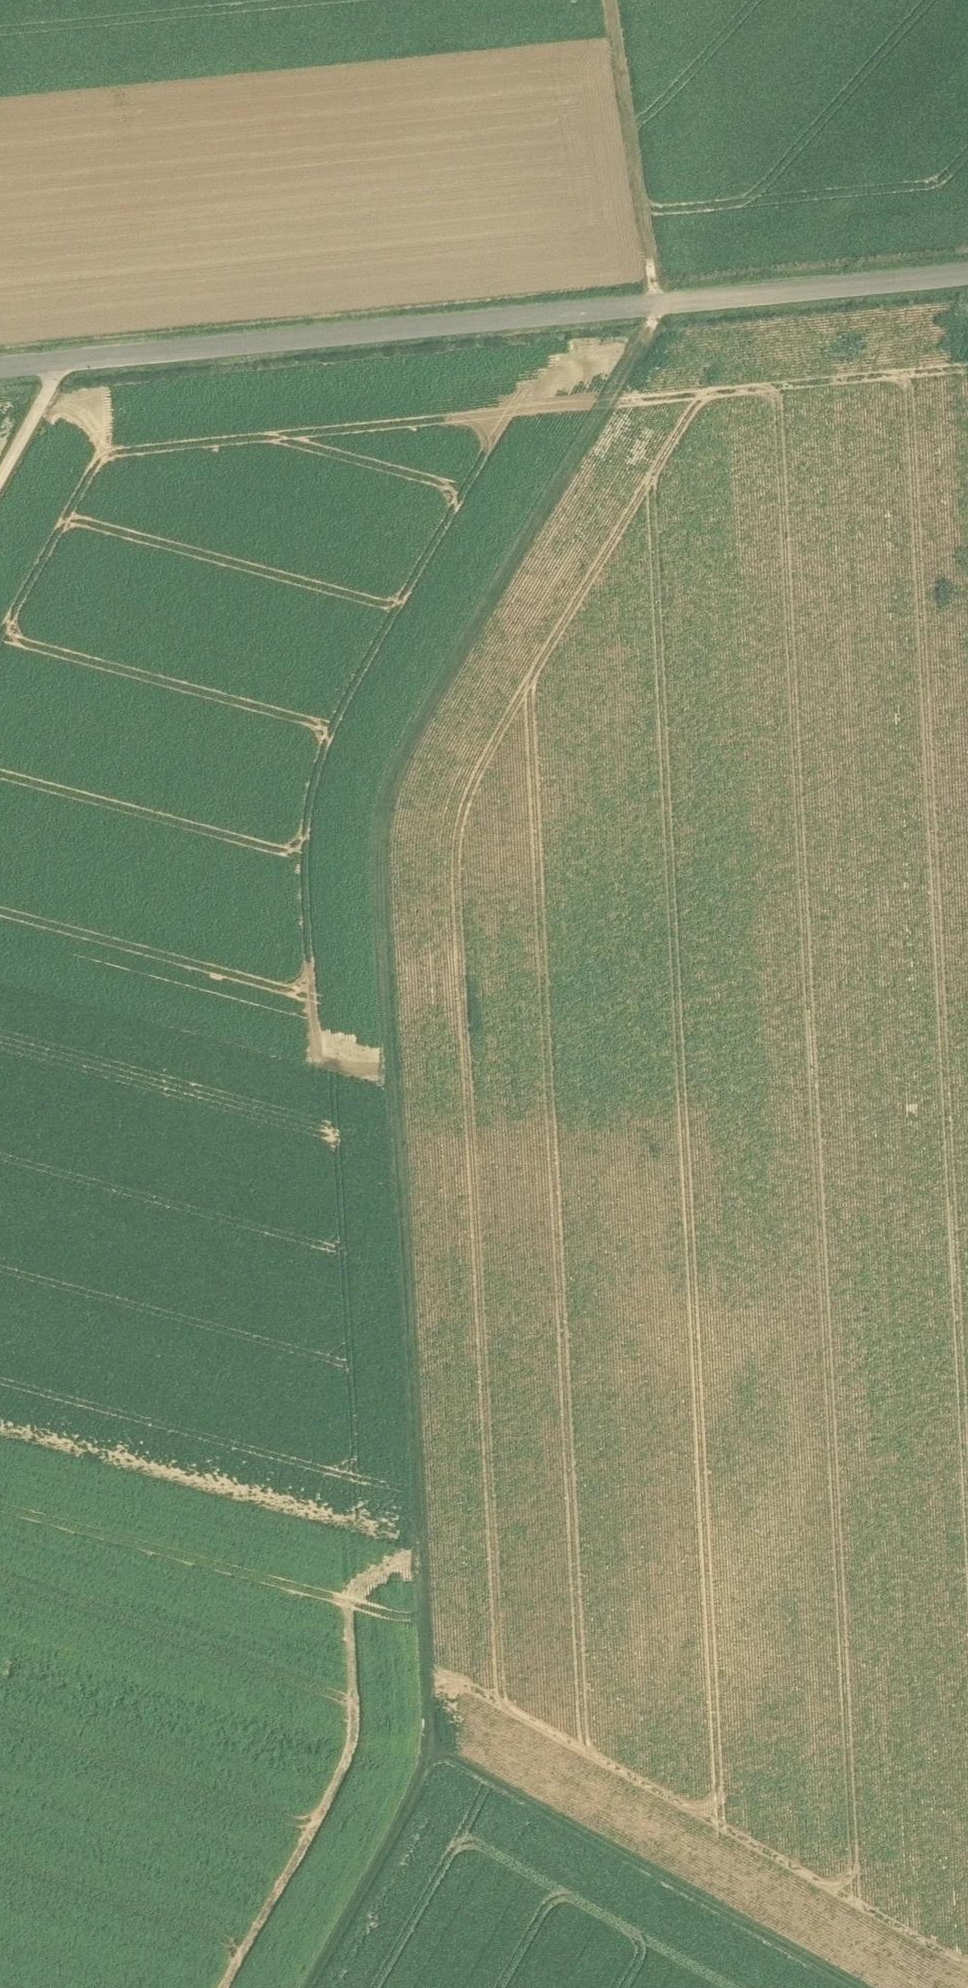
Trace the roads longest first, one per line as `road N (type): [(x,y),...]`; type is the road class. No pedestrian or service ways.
road 1 (track): [(649,307),(651,331),(400,764),(383,811),(428,1751),(860,1987)]
road 2 (tertiary): [(0,371),(967,275)]
road 3 (track): [(428,1751),(0,1638)]
road 4 (track): [(611,0),(656,306)]
road 5 (track): [(307,1987),(436,1755)]
road 6 (track): [(0,478),(62,366)]

